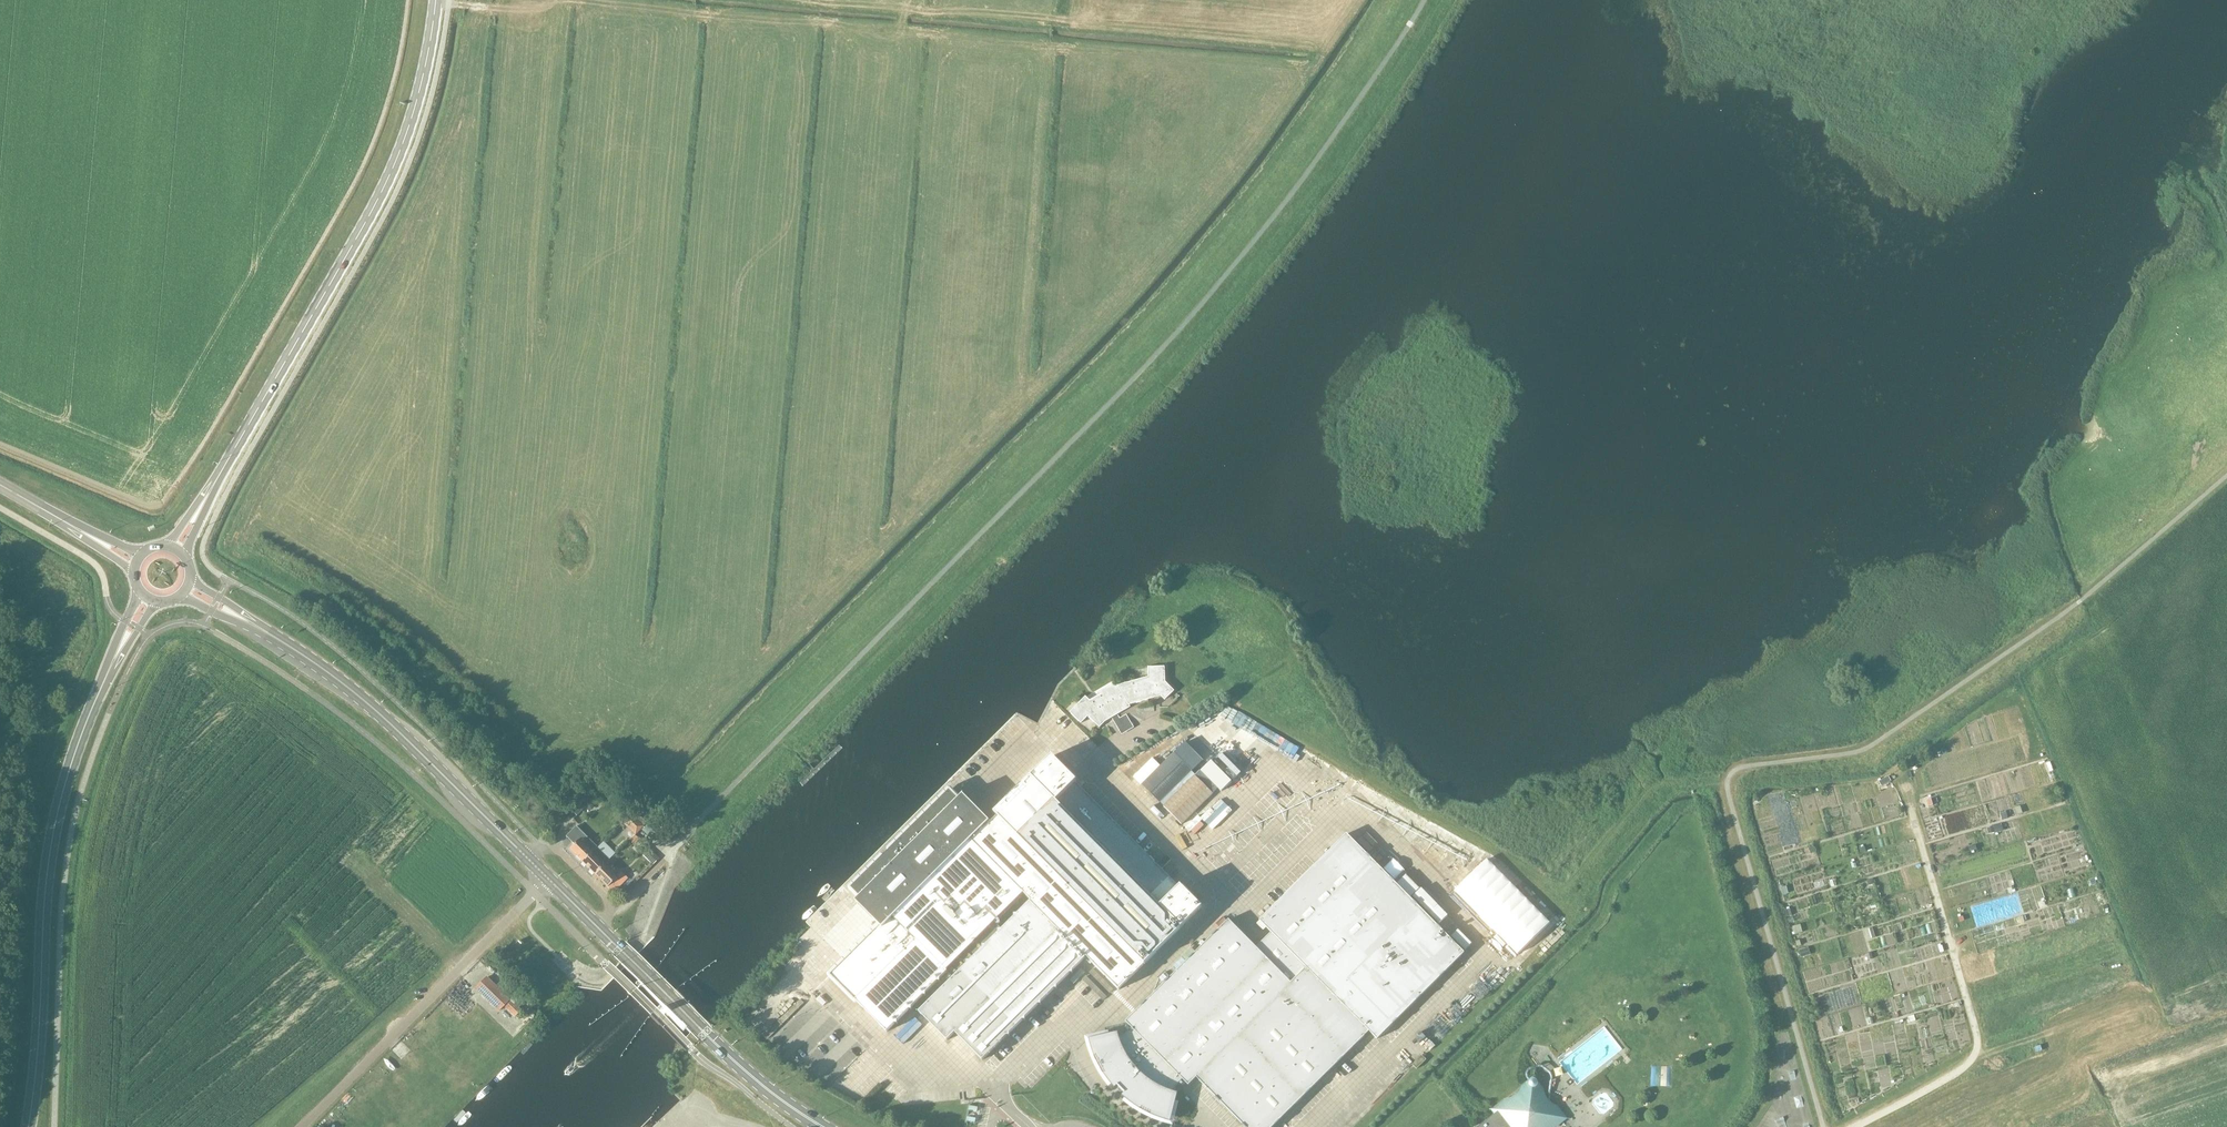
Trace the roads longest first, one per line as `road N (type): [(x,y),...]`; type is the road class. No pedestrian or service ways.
road 1 (secondary): [(209,493),(389,175),(421,84),(435,0)]
road 2 (secondary): [(28,1126),(53,831),(114,659)]
road 3 (track): [(1855,1126),(1944,1081),(1976,1050),(1905,784)]
road 4 (primary): [(527,858),(371,706),(250,623)]
road 5 (primary): [(823,1126),(751,1077),(597,928)]
road 6 (residential): [(597,928),(607,902),(563,854),(542,849),(527,858)]

